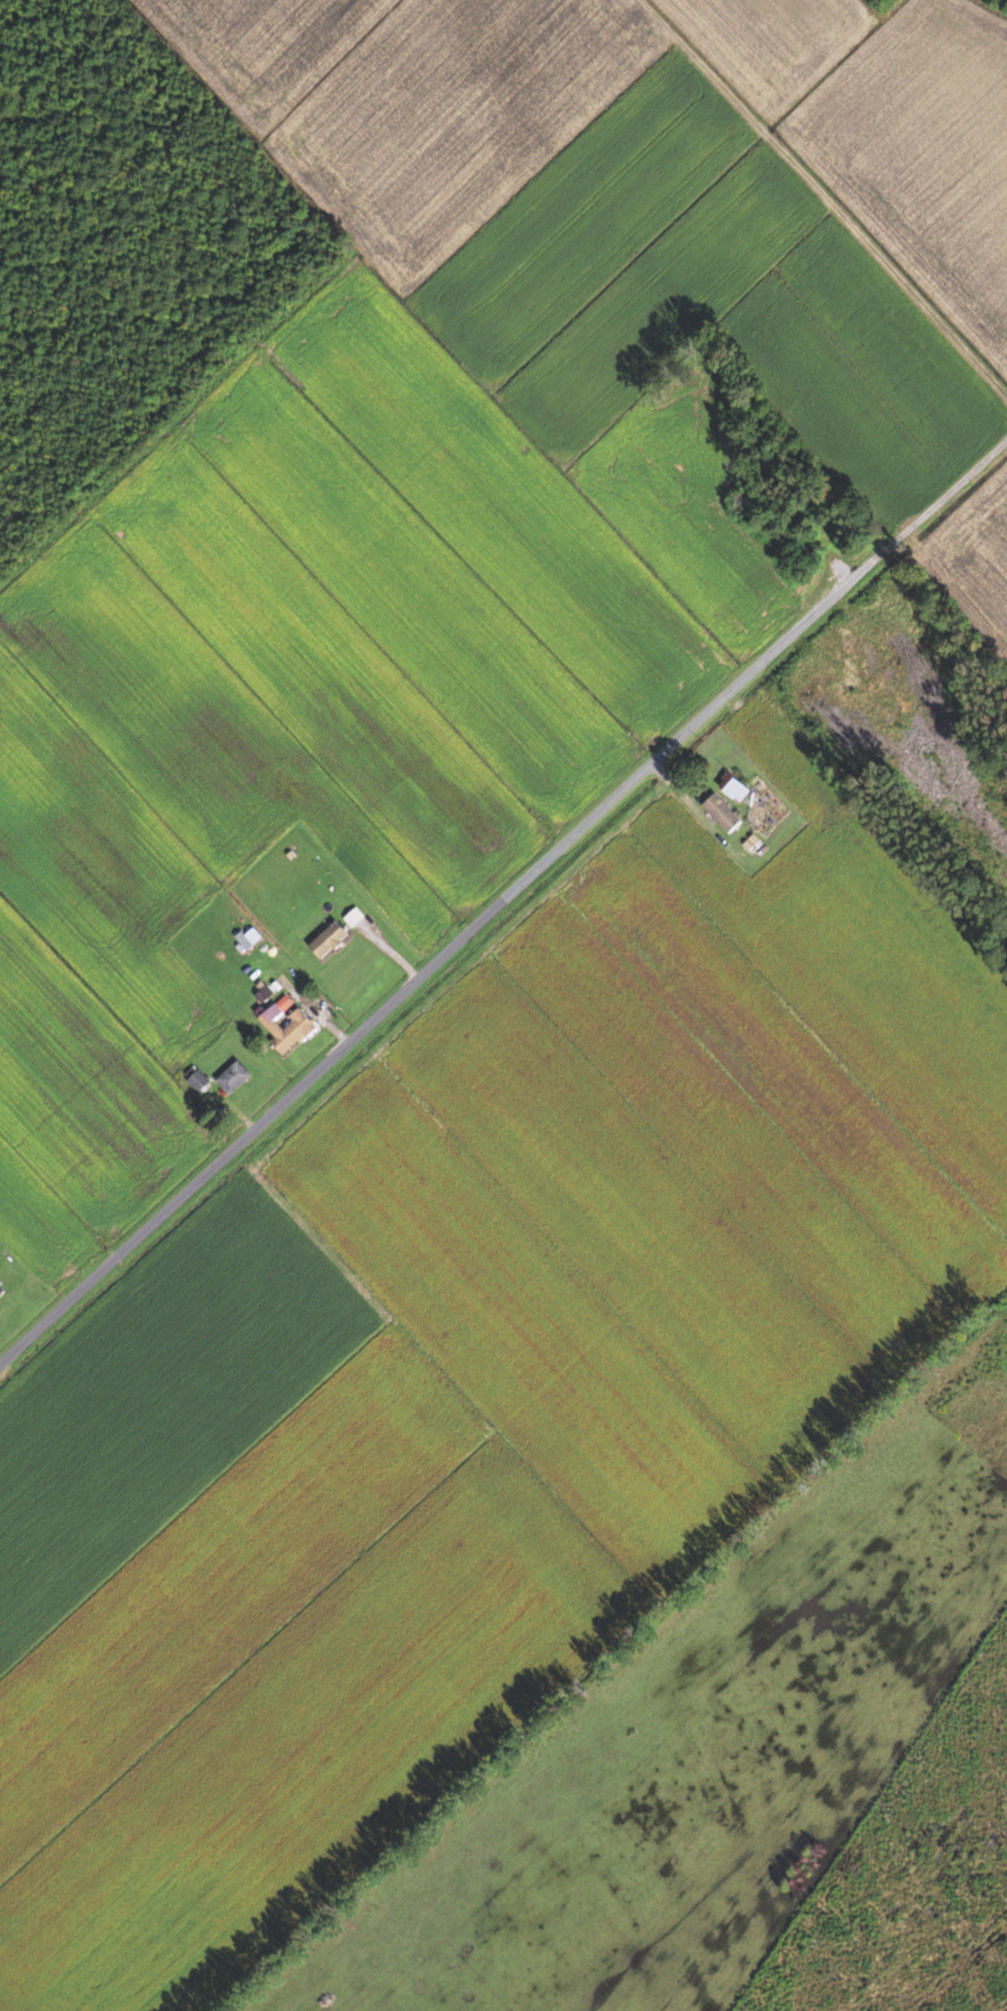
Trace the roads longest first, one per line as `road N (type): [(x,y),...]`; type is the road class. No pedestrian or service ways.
road 1 (residential): [(0,1369),(1006,448)]

